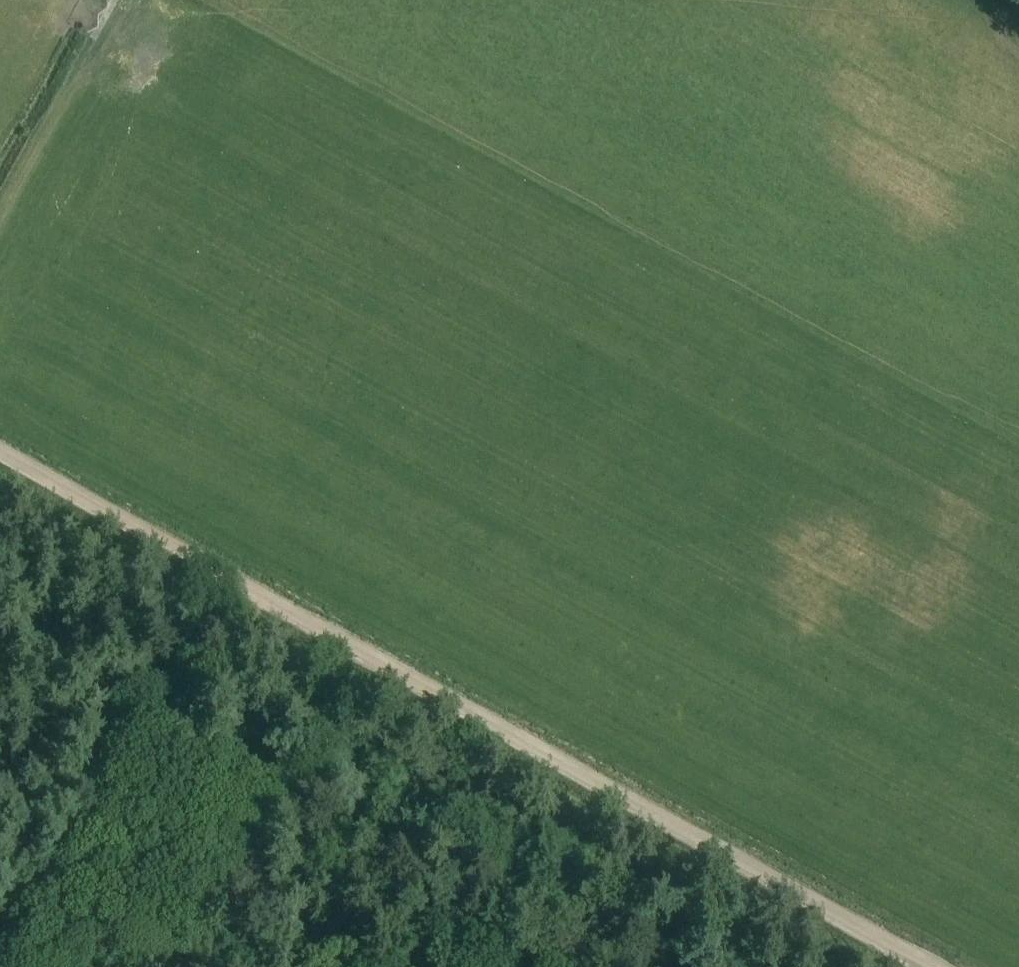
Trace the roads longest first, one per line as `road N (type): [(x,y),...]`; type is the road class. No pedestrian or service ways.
road 1 (track): [(0,455),(920,966)]
road 2 (track): [(115,0),(0,205)]

